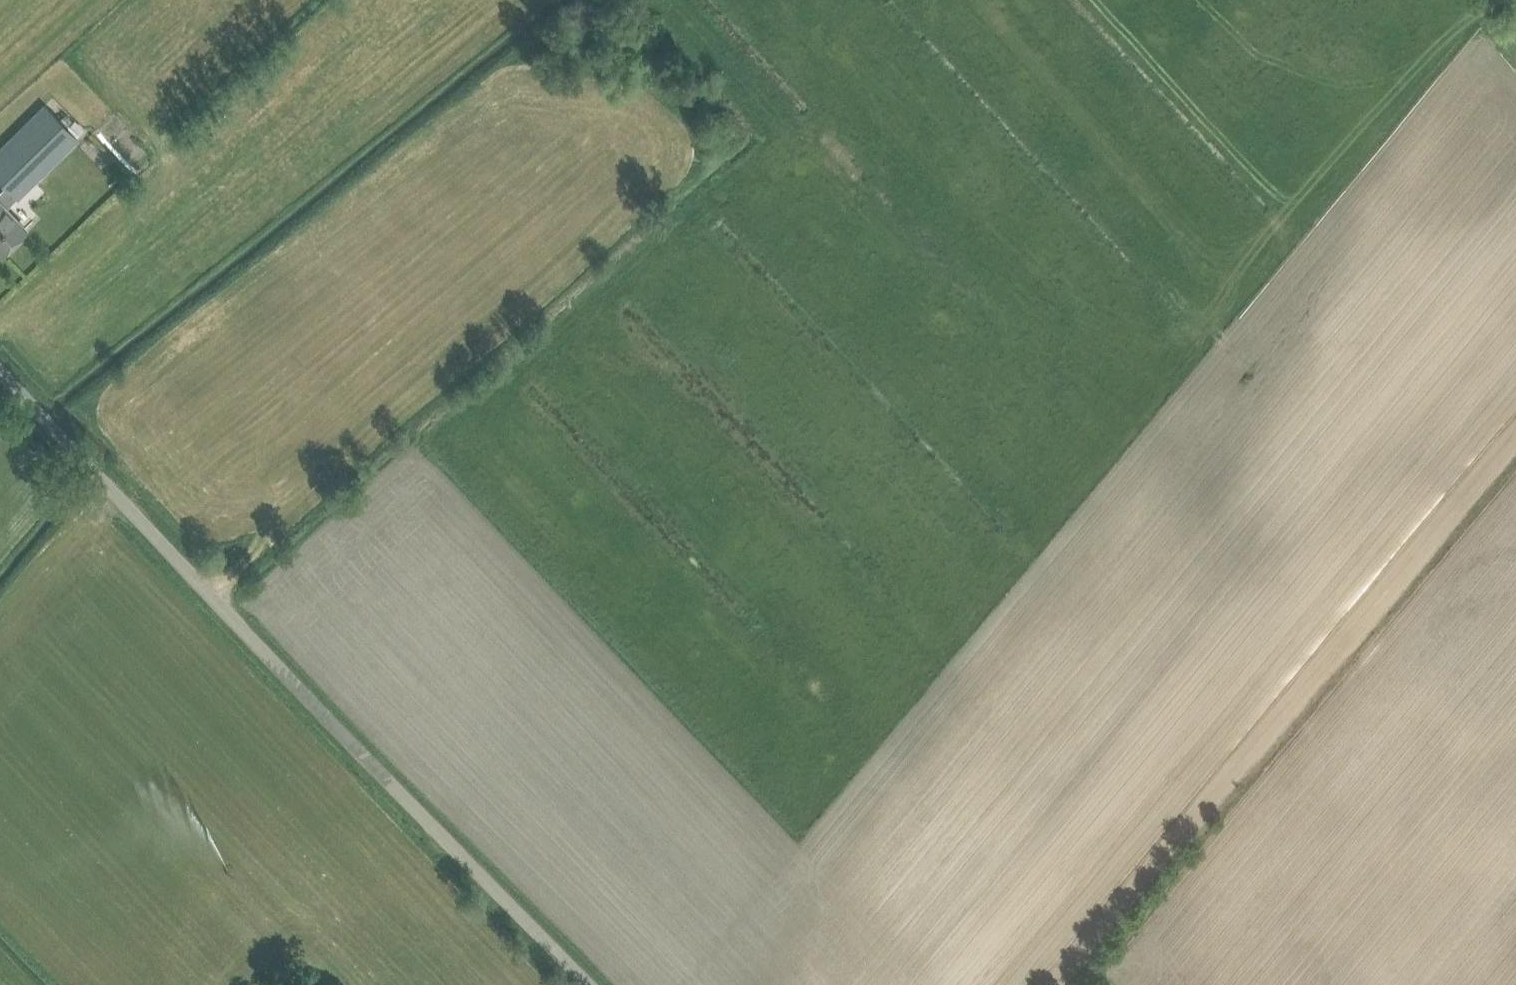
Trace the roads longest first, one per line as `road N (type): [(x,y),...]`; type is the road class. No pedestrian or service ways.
road 1 (unclassified): [(587,984),(0,369)]
road 2 (track): [(1515,433),(1054,984)]

